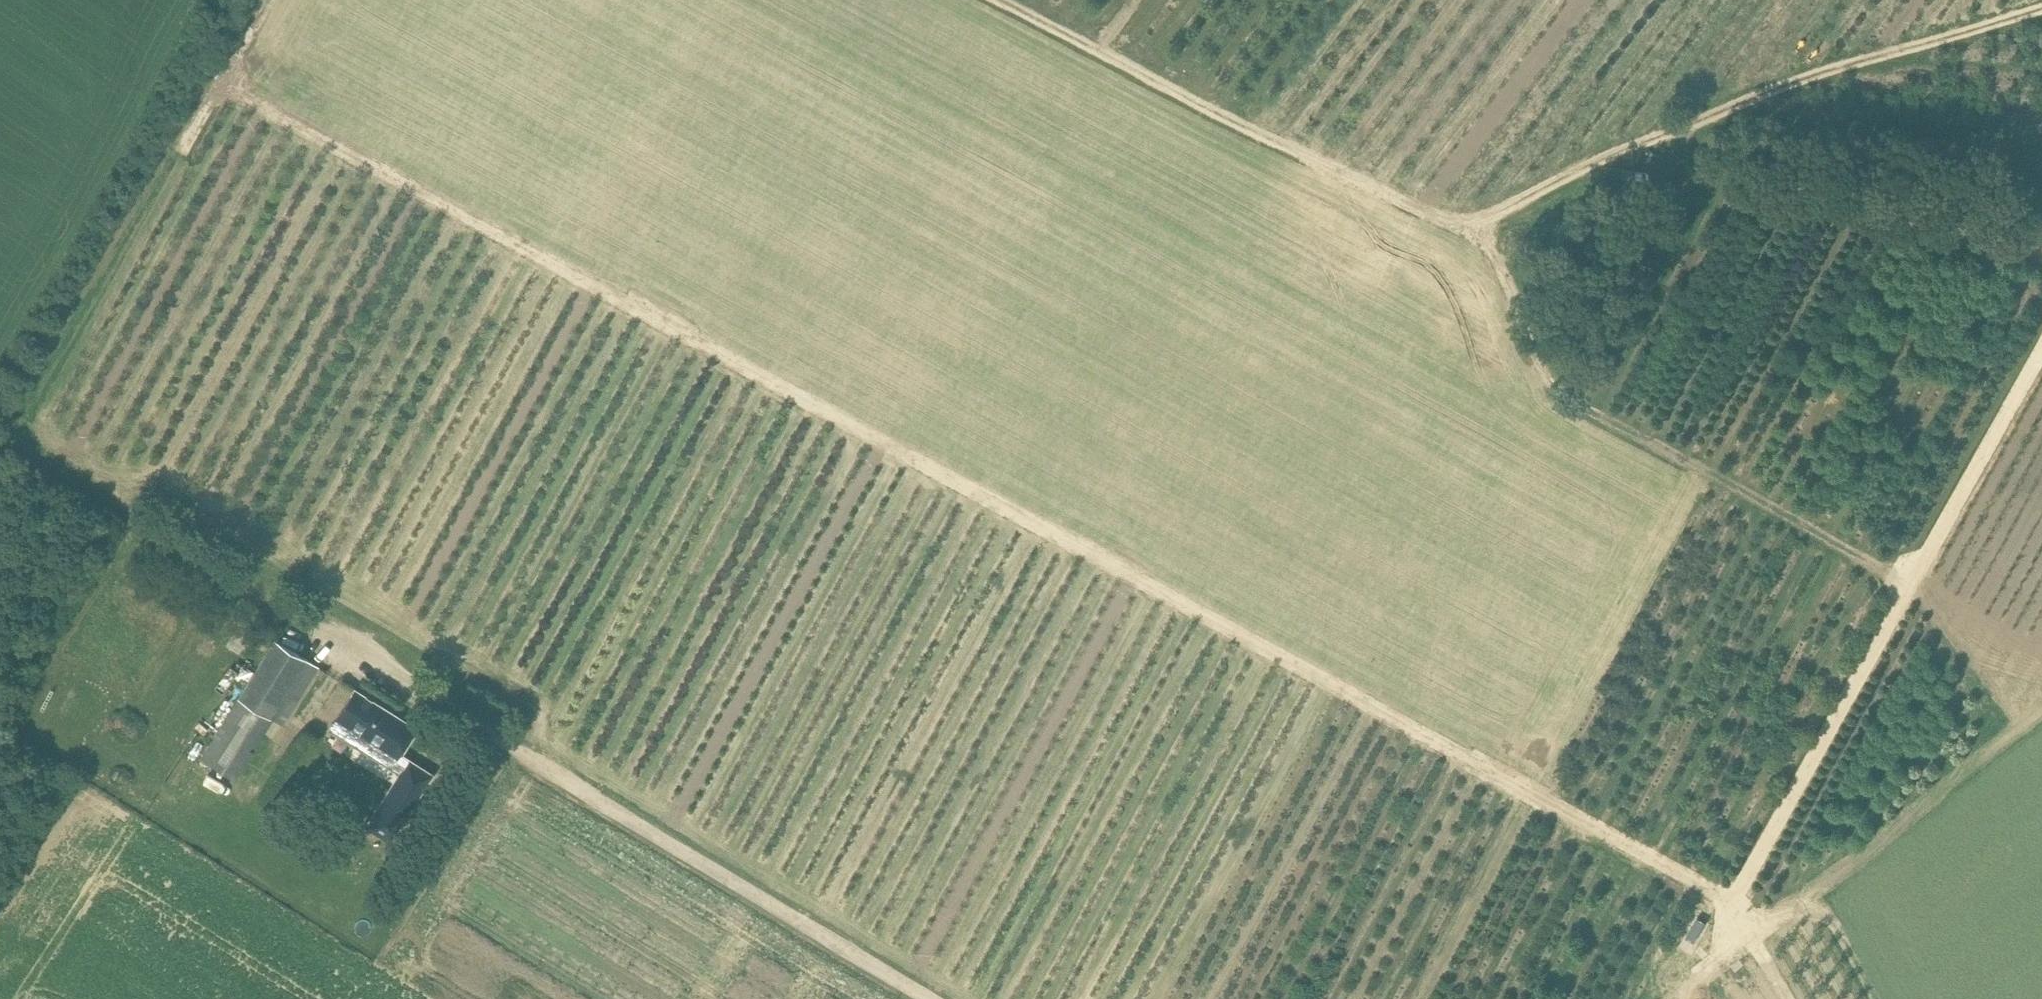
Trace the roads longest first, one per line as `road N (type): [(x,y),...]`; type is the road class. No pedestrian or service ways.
road 1 (track): [(218,80),(1733,901),(1789,998)]
road 2 (track): [(264,0),(33,396),(26,423),(37,448),(130,517),(920,998)]
road 3 (track): [(2041,16),(1903,54),(1453,211),(1408,201),(980,0)]
road 4 (track): [(2041,337),(1733,901)]
road 5 (track): [(1453,211),(1502,263),(1531,349),(1575,403),(1908,586)]
road 6 (track): [(1672,998),(1809,888)]

